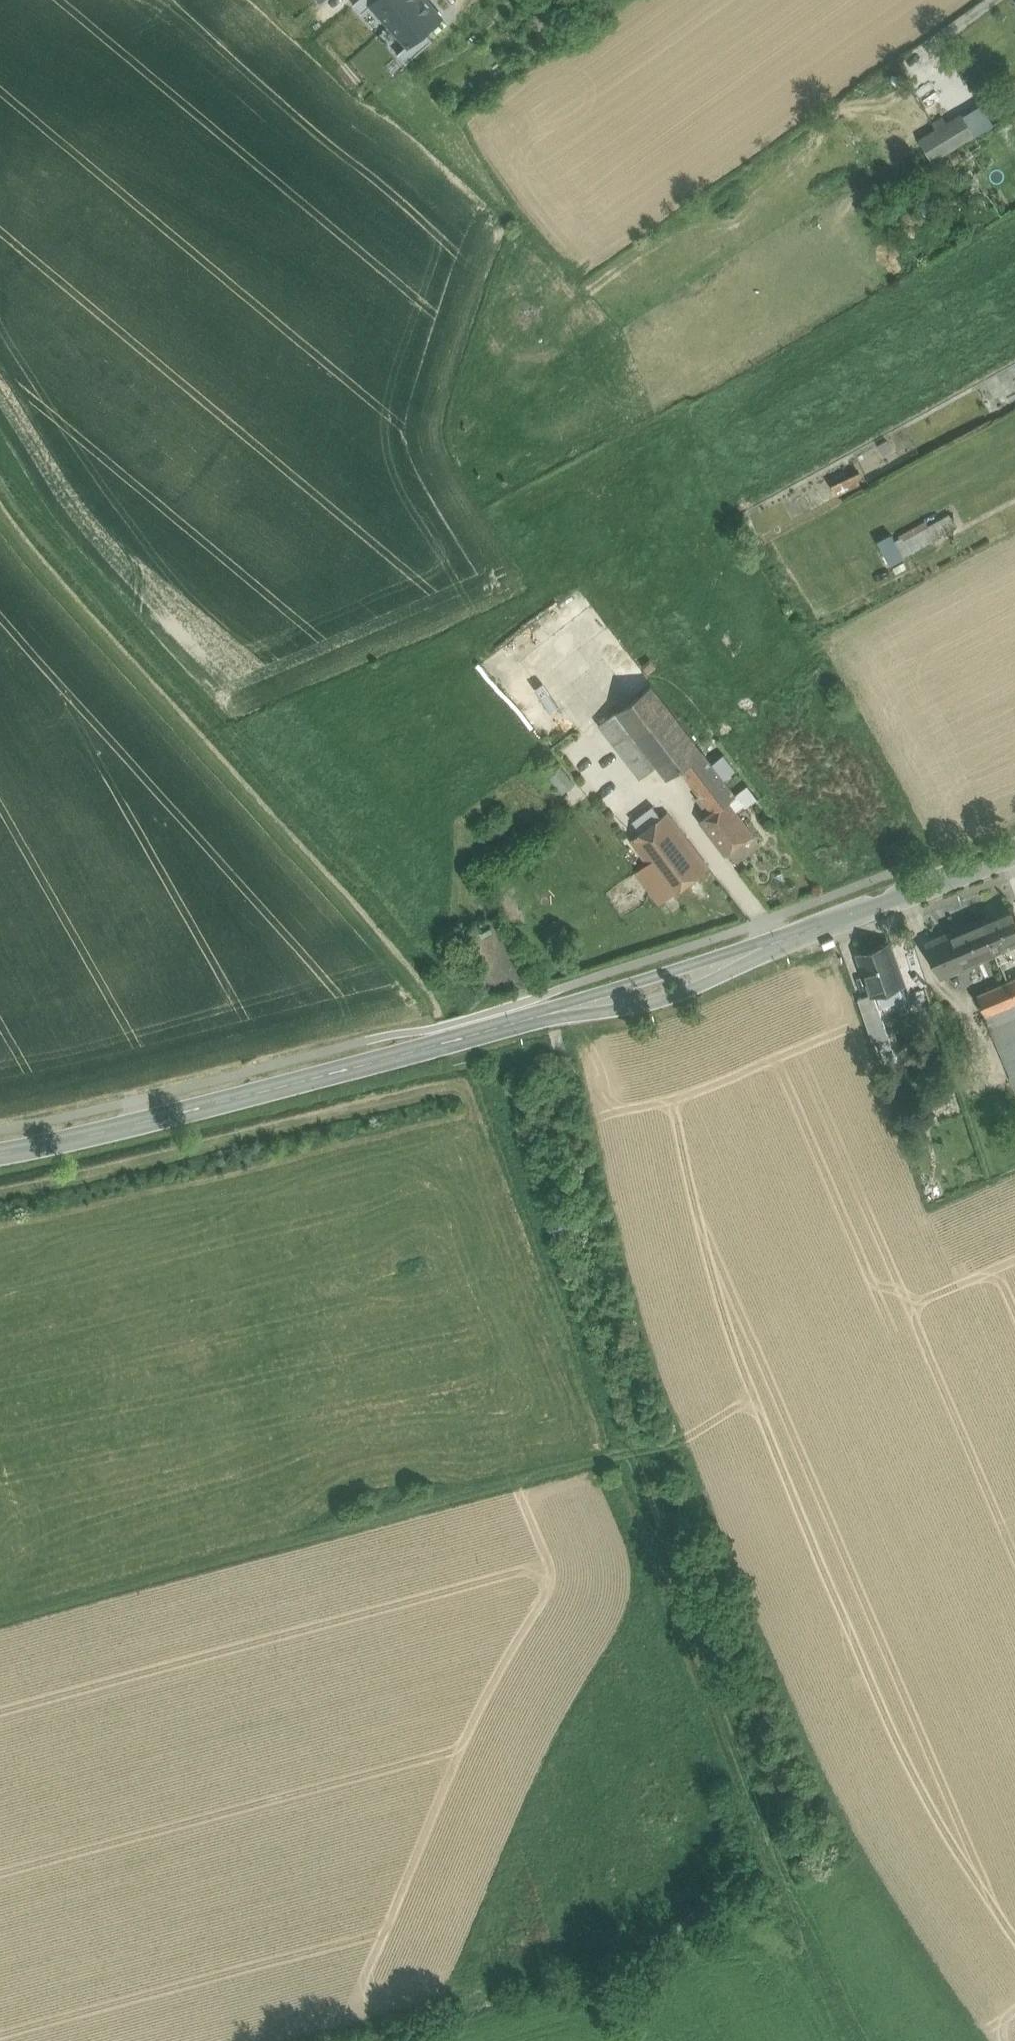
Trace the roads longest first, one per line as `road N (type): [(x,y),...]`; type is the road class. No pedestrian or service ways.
road 1 (secondary): [(1014,850),(655,987),(0,1152)]

